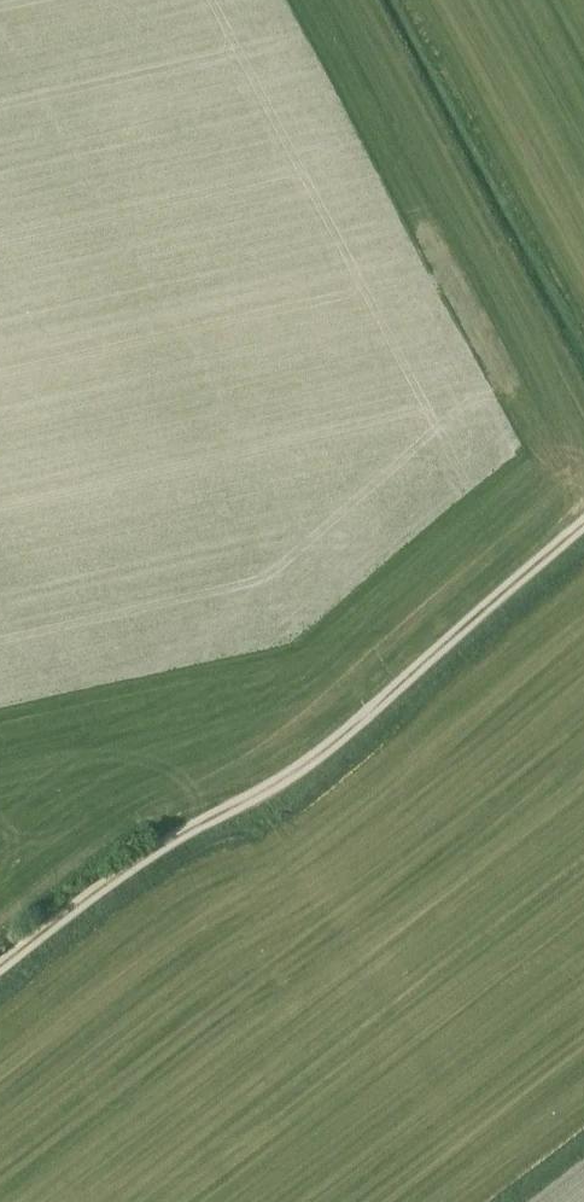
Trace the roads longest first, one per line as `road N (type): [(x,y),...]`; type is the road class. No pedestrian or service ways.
road 1 (track): [(0,973),(133,868),(299,774),(583,528)]

